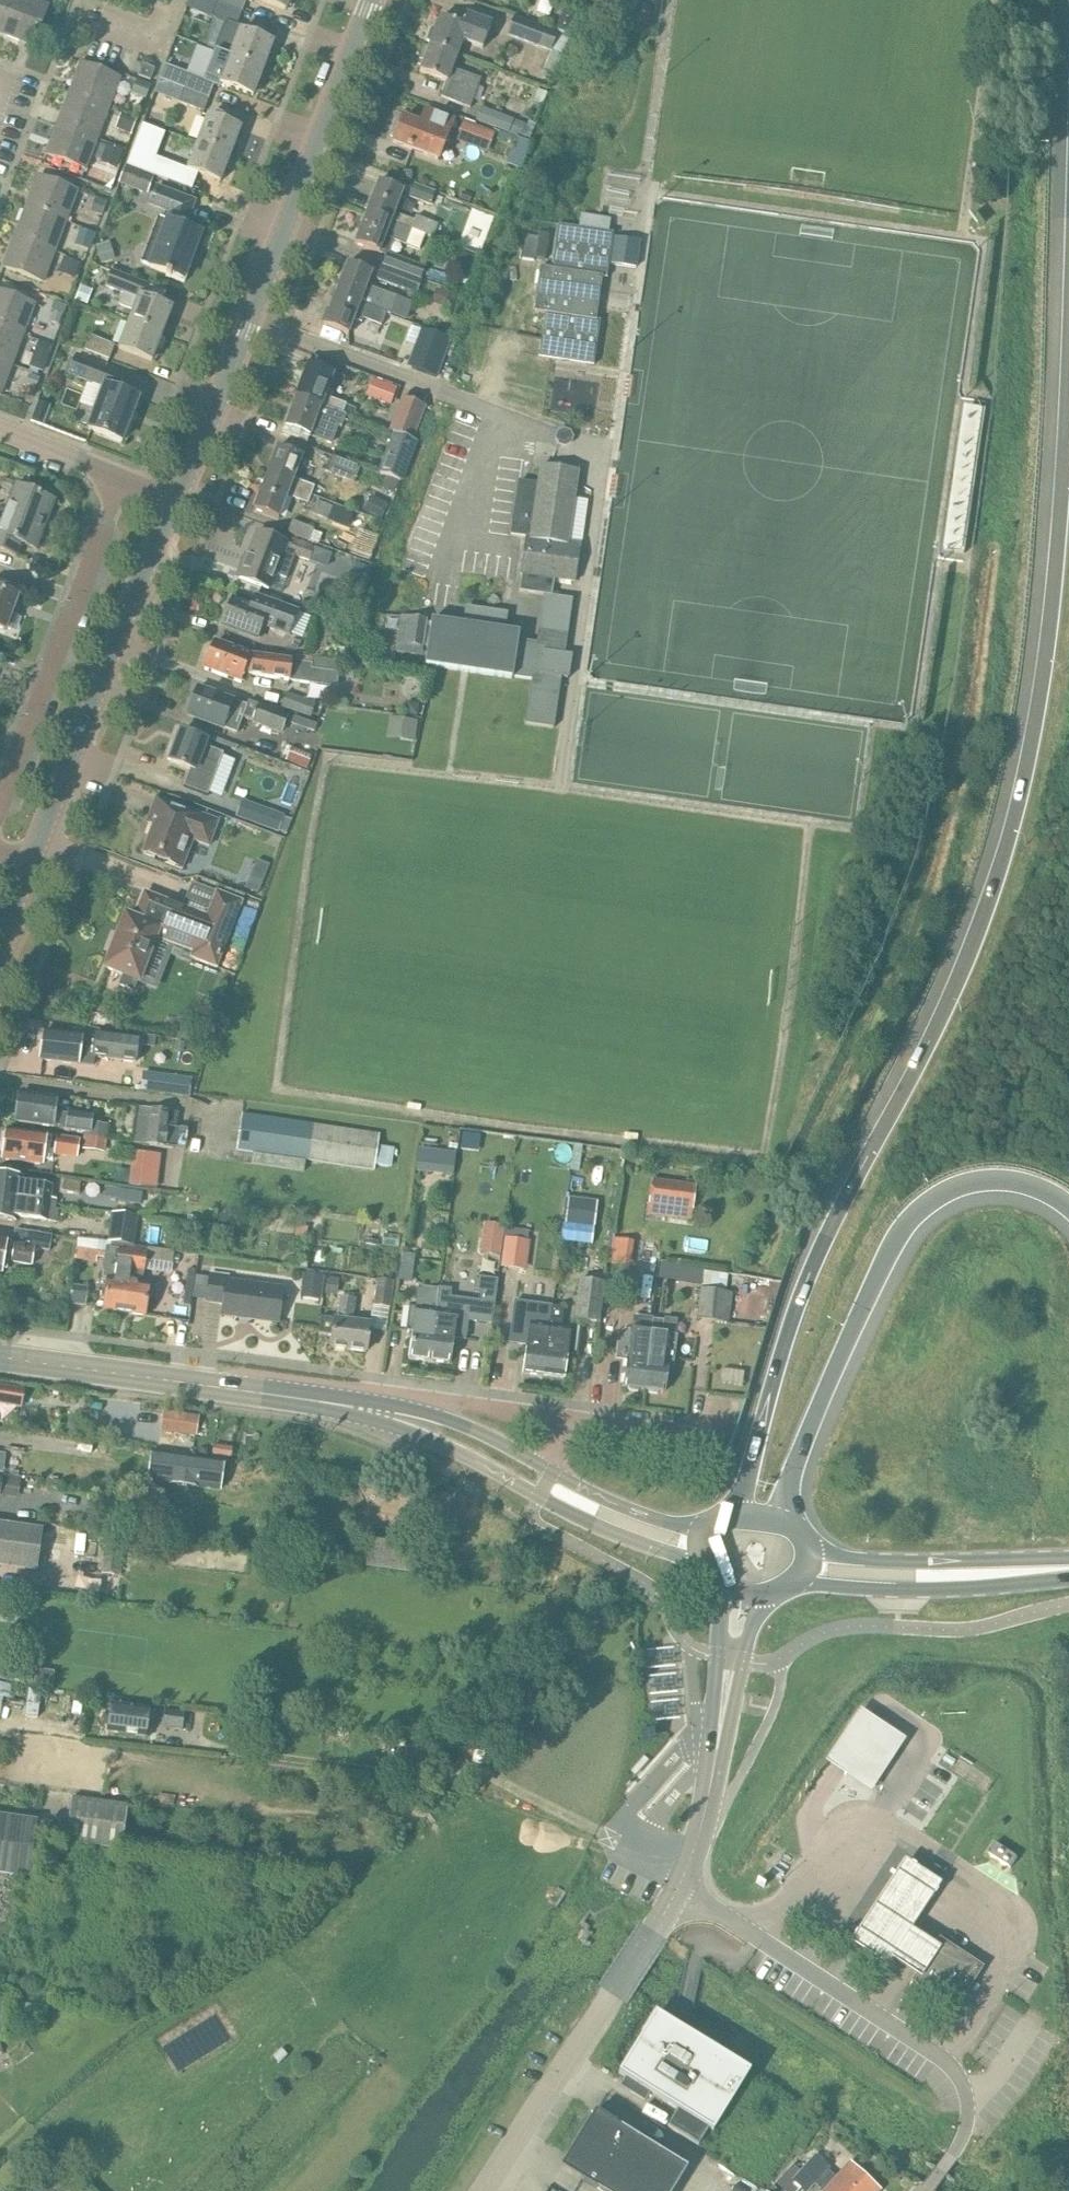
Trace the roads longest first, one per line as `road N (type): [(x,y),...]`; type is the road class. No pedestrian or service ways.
road 1 (motorway): [(1068,276),(1051,621),(1000,864),(973,941),(826,1232),(788,1329),(736,1514)]
road 2 (residential): [(175,502),(372,0)]
road 3 (motorway): [(783,1521),(831,1381),(885,1269),(926,1210),(970,1187),(1017,1184),(1068,1210)]
road 4 (unclassified): [(925,2190),(968,2123),(963,2086),(947,2060),(684,1890)]
road 5 (residential): [(319,1400),(388,1395),(707,1439)]
road 6 (residential): [(43,855),(175,502)]
road 7 (tertiary): [(363,1410),(579,1519),(700,1564)]
road 8 (tertiary): [(704,1528),(592,1495),(452,1421),(363,1410)]
road 9 (unclassified): [(488,2190),(684,1890)]
road 10 (residential): [(0,800),(119,476)]
road 11 (tertiary): [(319,1400),(0,1351)]
road 12 (primary): [(799,1580),(898,1591),(1021,1573)]
road 13 (primary): [(1021,1573),(809,1549)]
road 14 (unclassified): [(722,1583),(716,1754)]
road 15 (unclassified): [(716,1754),(771,1592)]
road 16 (unclassified): [(684,1890),(716,1754)]
road 17 (residential): [(119,476),(0,429)]

